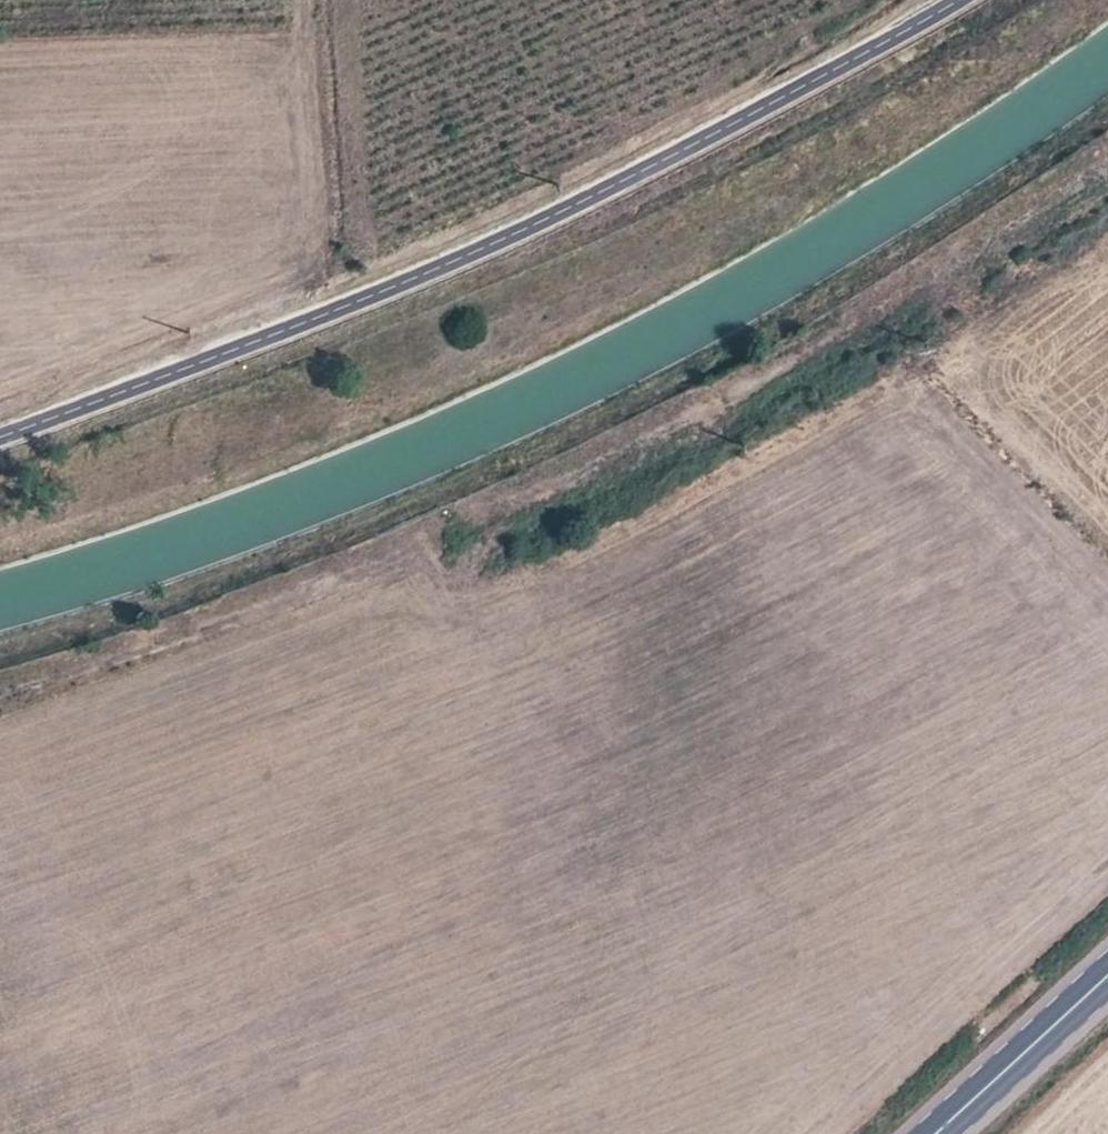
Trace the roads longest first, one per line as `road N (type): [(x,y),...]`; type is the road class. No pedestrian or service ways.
road 1 (secondary): [(940,1133),(1107,979)]

